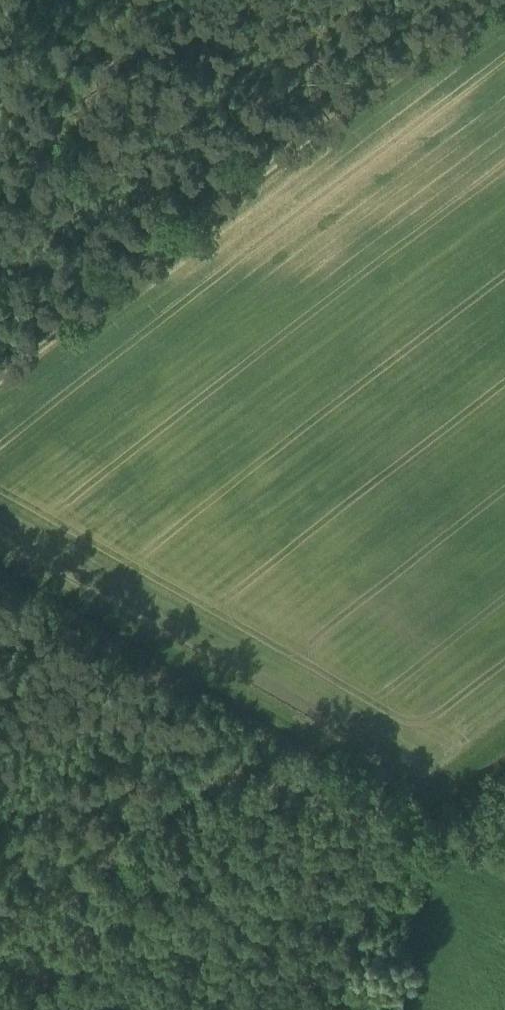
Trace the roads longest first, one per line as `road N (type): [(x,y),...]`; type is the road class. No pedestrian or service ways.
road 1 (track): [(497,0),(0,385)]

